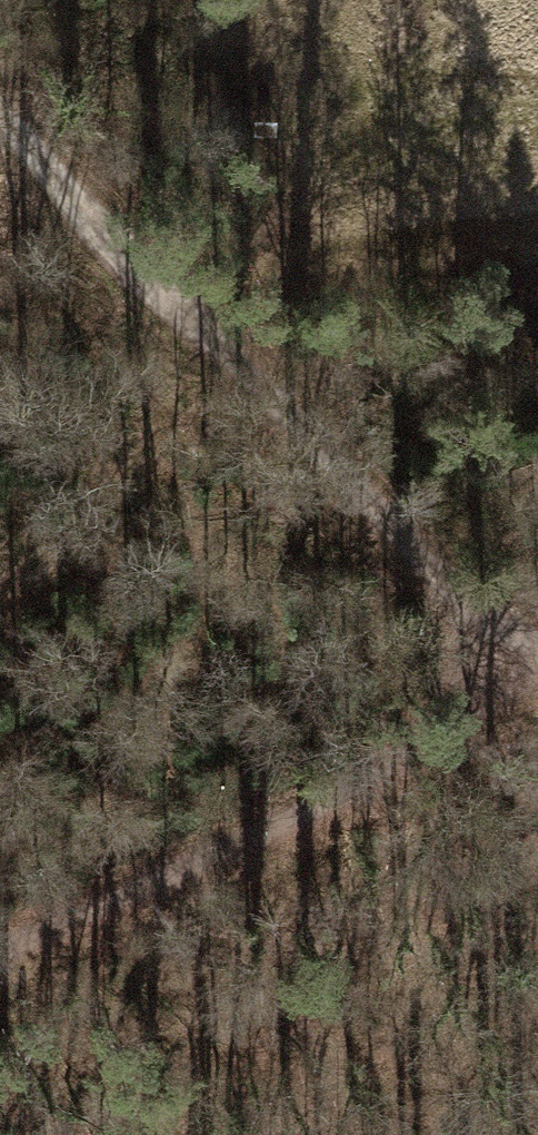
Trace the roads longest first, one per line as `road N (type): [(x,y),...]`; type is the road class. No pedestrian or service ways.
road 1 (track): [(537,649),(457,592),(148,288),(0,109)]
road 2 (track): [(0,958),(301,819),(537,673)]
road 3 (track): [(148,288),(425,251),(537,224)]

